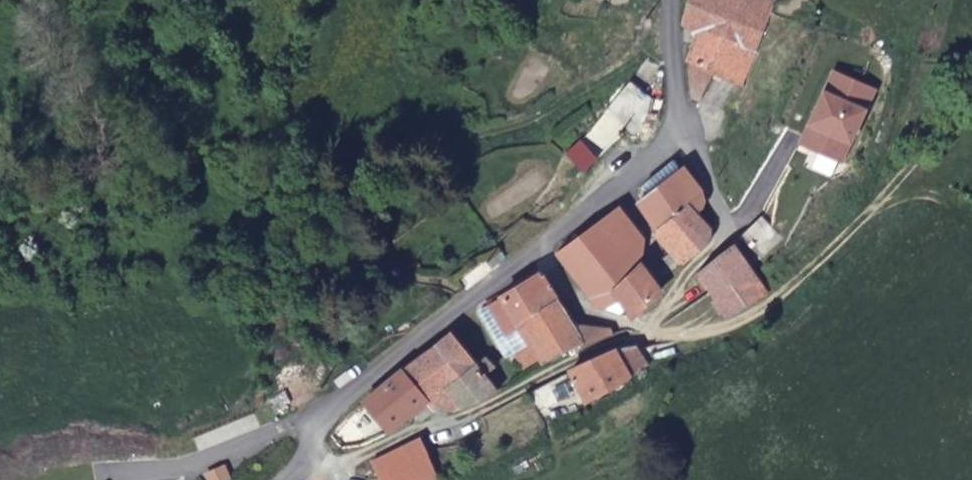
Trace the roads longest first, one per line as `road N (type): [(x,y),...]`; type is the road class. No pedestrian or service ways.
road 1 (track): [(971,95),(904,177),(751,318),(609,346),(476,413),(336,466),(303,466)]
road 2 (unclassified): [(292,479),(325,416),(355,388),(661,161),(678,128),(675,0)]
road 3 (track): [(652,336),(692,267),(746,221),(786,144)]

